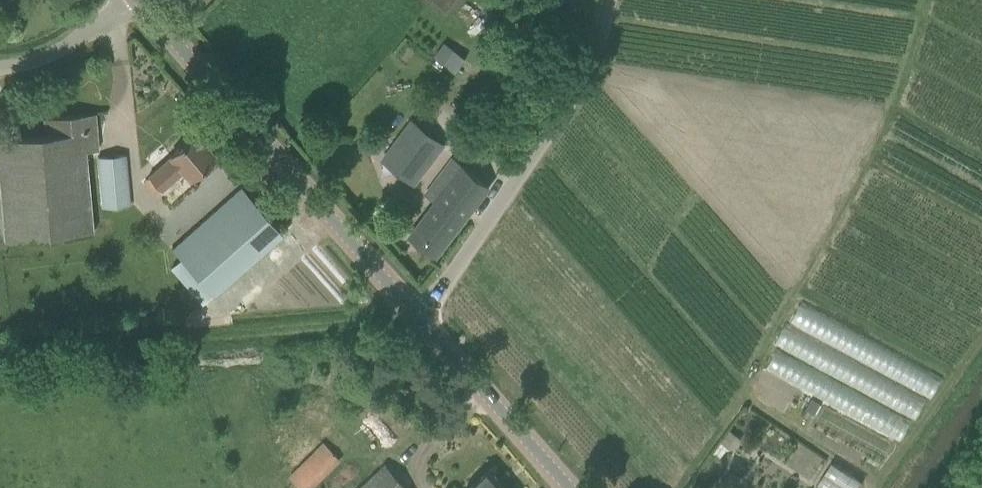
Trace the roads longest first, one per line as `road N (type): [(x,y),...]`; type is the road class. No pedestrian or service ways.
road 1 (tertiary): [(421,316),(139,0)]
road 2 (track): [(2,356),(361,320),(411,307)]
road 3 (unclassified): [(421,316),(581,90),(603,50),(611,0)]
road 4 (tertiary): [(571,487),(421,316)]
road 5 (unclassified): [(0,63),(63,46),(132,0)]

